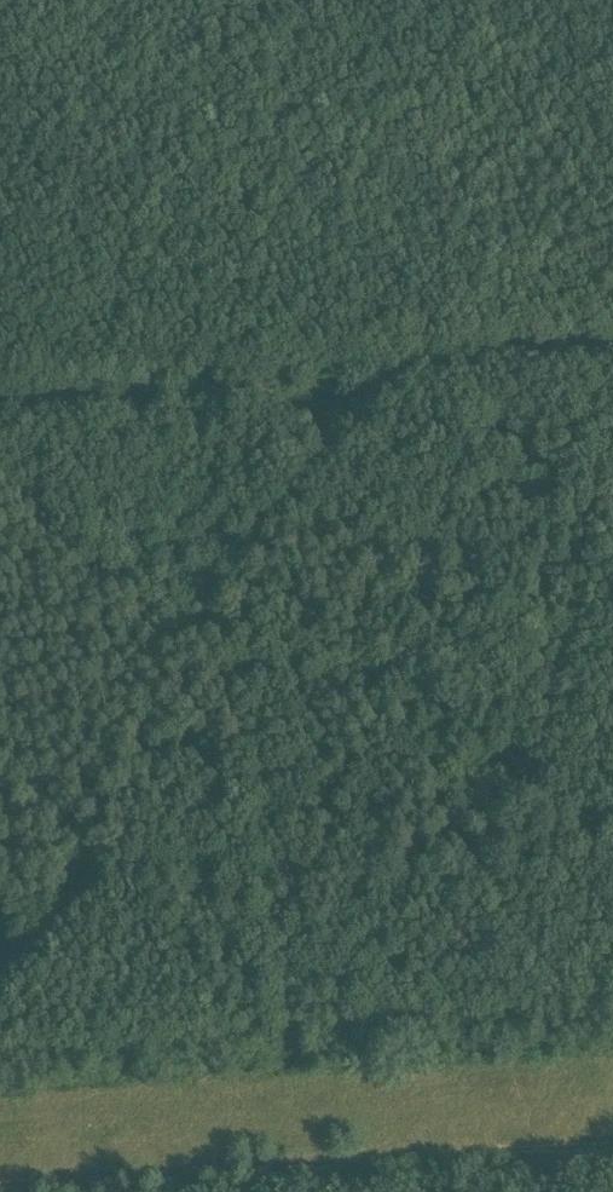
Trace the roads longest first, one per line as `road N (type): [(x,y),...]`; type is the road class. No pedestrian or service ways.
road 1 (track): [(0,416),(612,365)]
road 2 (track): [(0,1185),(612,1142)]

